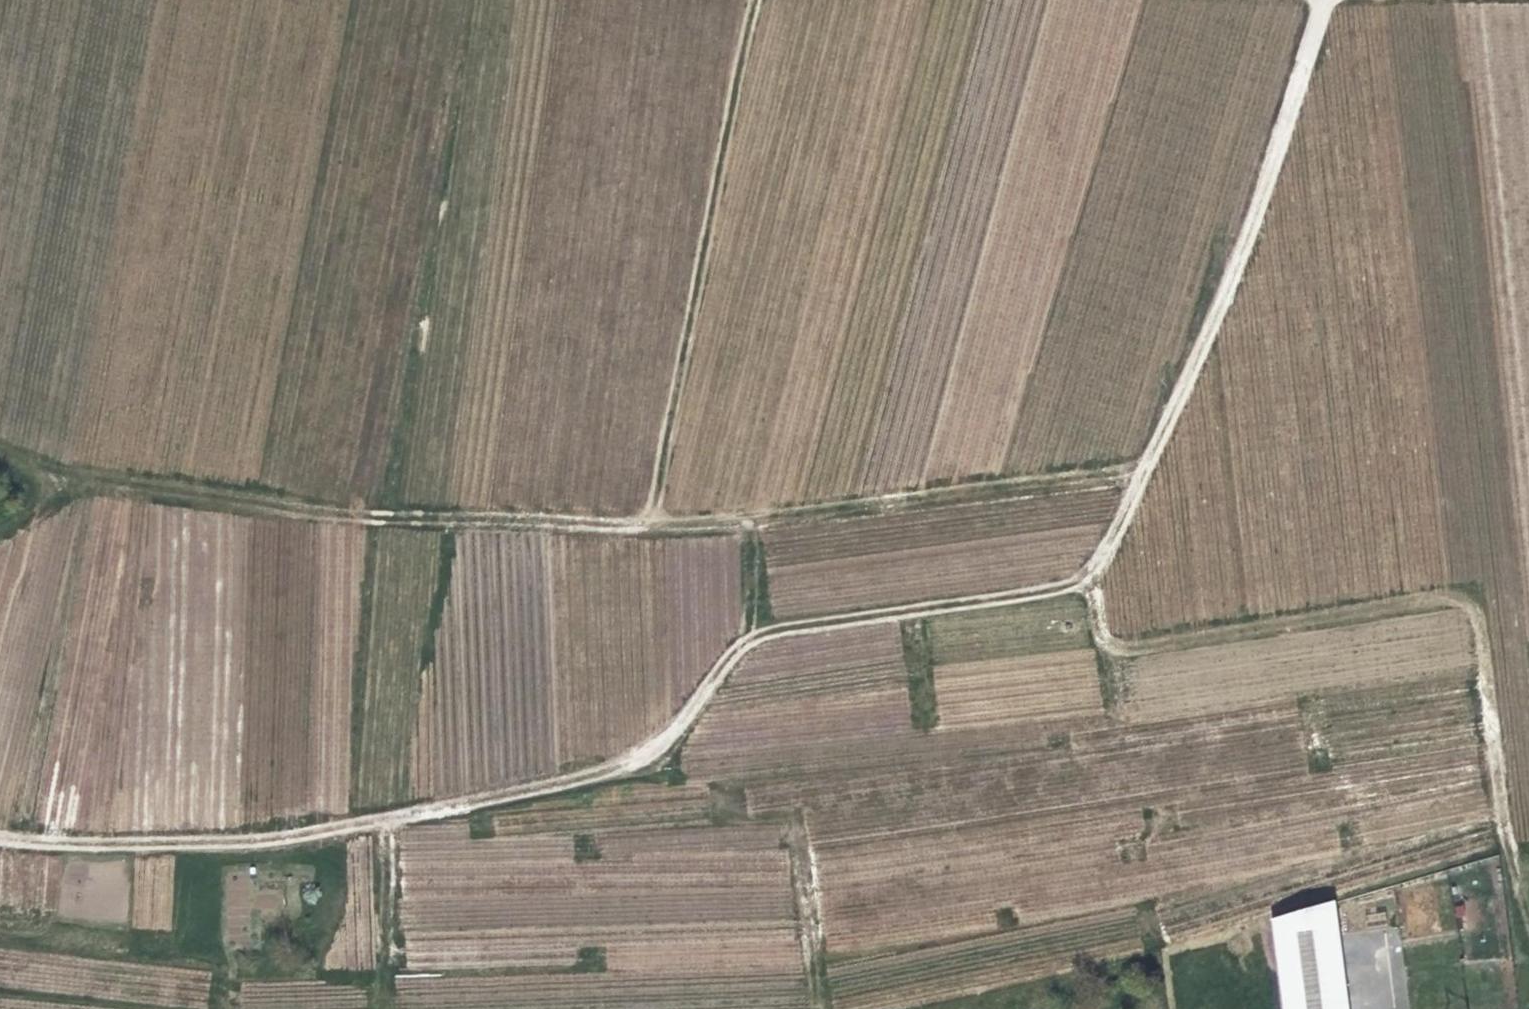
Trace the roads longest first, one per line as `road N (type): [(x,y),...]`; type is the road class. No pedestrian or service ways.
road 1 (track): [(1326,0),(1238,261),(1083,582),(756,636),(727,656),(658,748),(629,768),(360,829),(0,841)]
road 2 (track): [(1083,582),(1105,639),(1131,644),(1421,595),(1454,600),(1476,625),(1507,843),(1528,929)]

